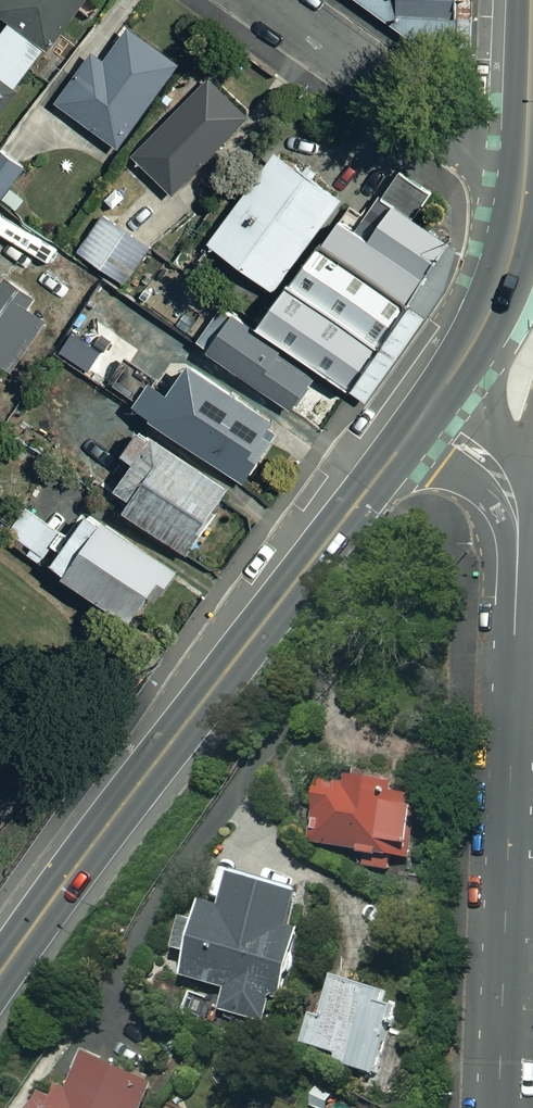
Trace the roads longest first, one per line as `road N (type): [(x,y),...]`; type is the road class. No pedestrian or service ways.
road 1 (secondary): [(401,442),(128,800),(0,982)]
road 2 (residential): [(517,552),(498,1107)]
road 3 (residential): [(271,0),(523,179)]
road 4 (secondary): [(523,179),(482,325),(401,442)]
road 5 (residential): [(401,442),(448,458),(494,489),(514,524),(517,552)]

